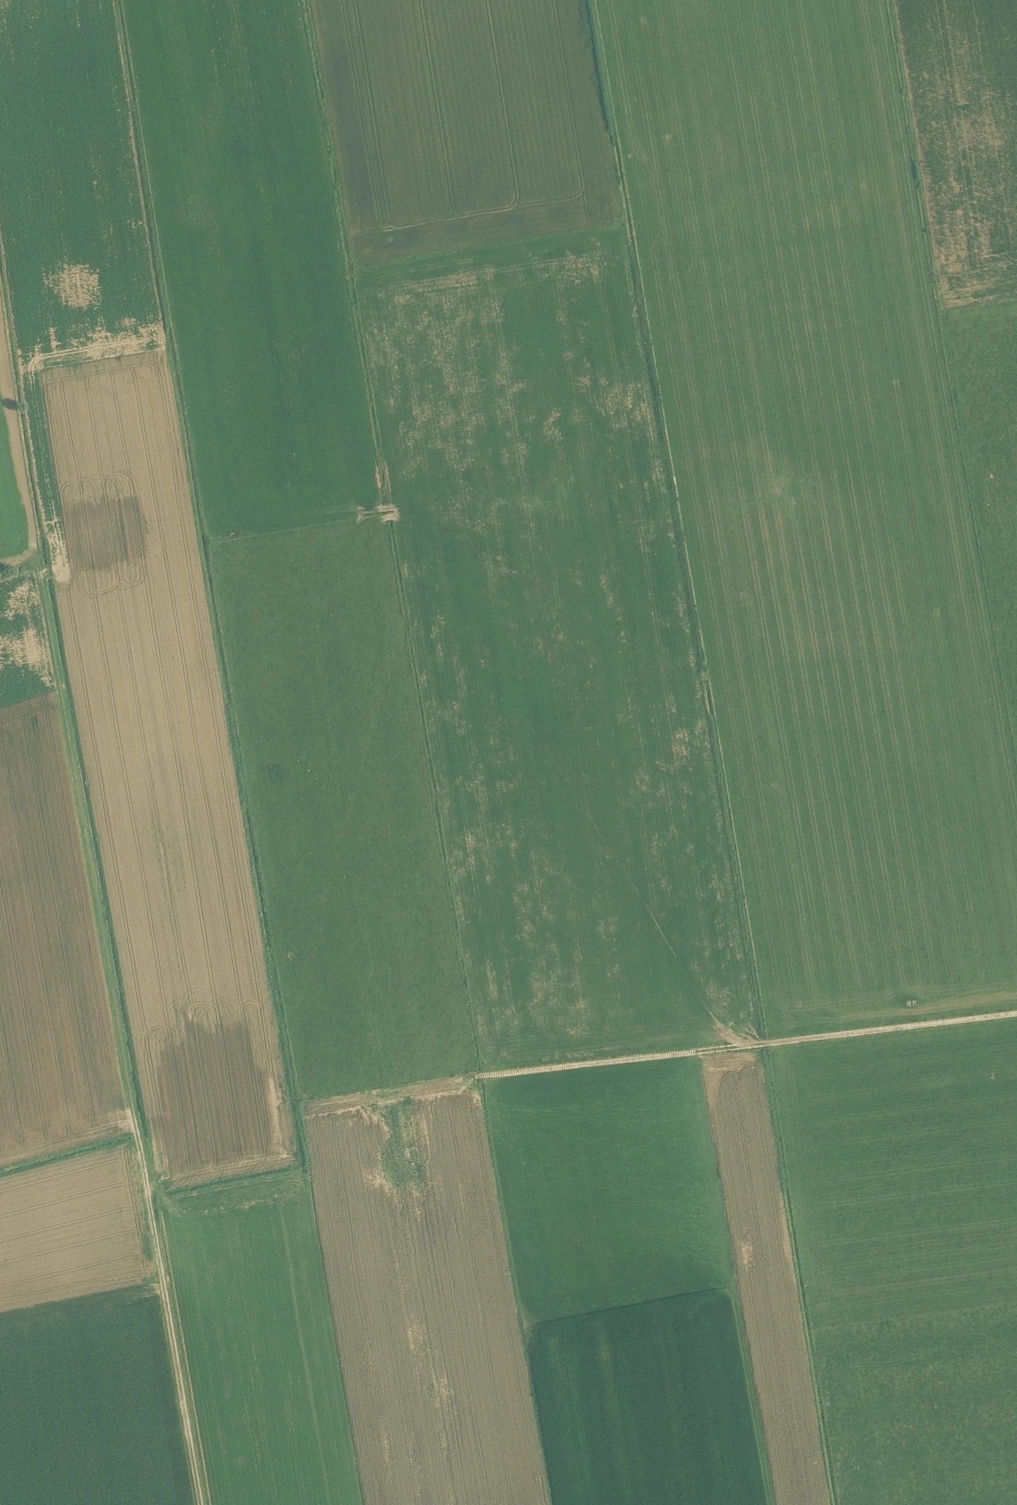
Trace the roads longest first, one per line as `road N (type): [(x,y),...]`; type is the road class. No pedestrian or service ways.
road 1 (track): [(1016,1013),(475,1076)]
road 2 (track): [(200,1504),(147,1190)]

